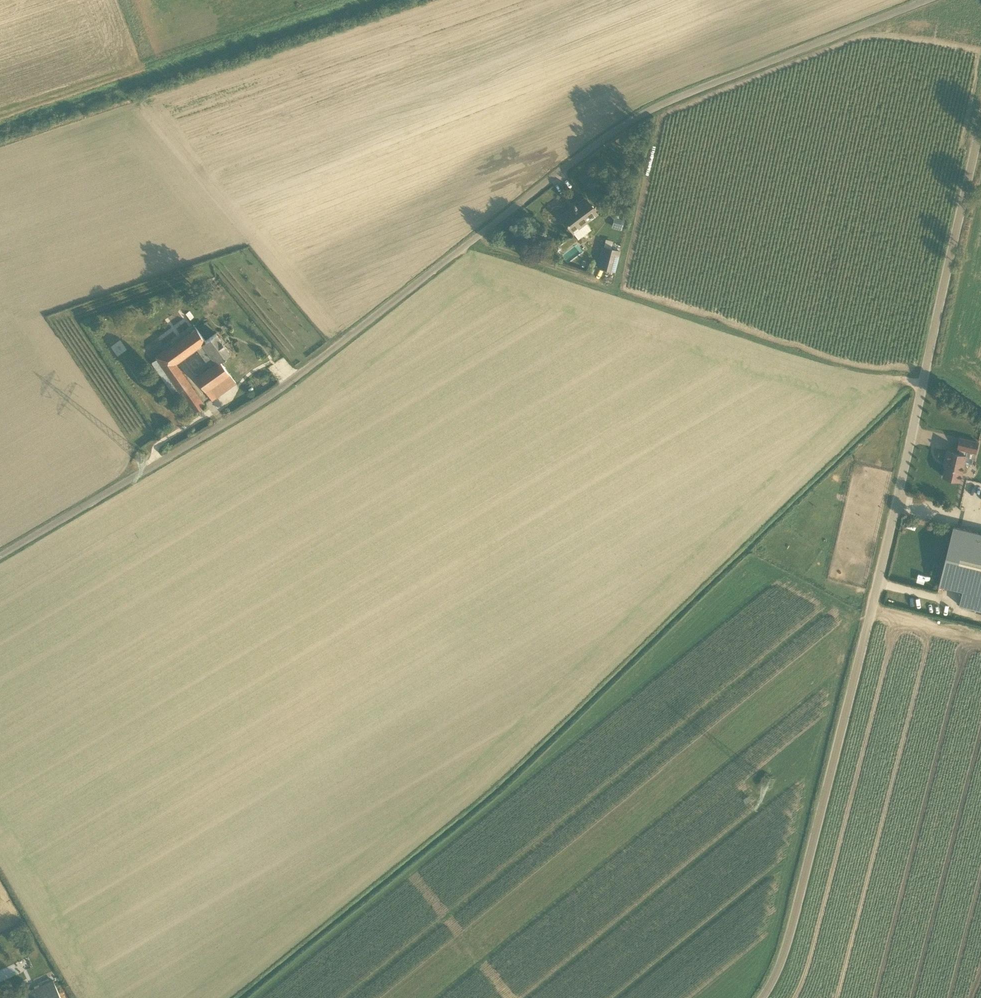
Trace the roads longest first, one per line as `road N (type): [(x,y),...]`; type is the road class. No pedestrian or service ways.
road 1 (unclassified): [(0,555),(331,350),(623,121),(932,0)]
road 2 (unclassified): [(760,997),(799,916),(980,157)]
road 3 (track): [(476,238),(753,340),(926,388)]

